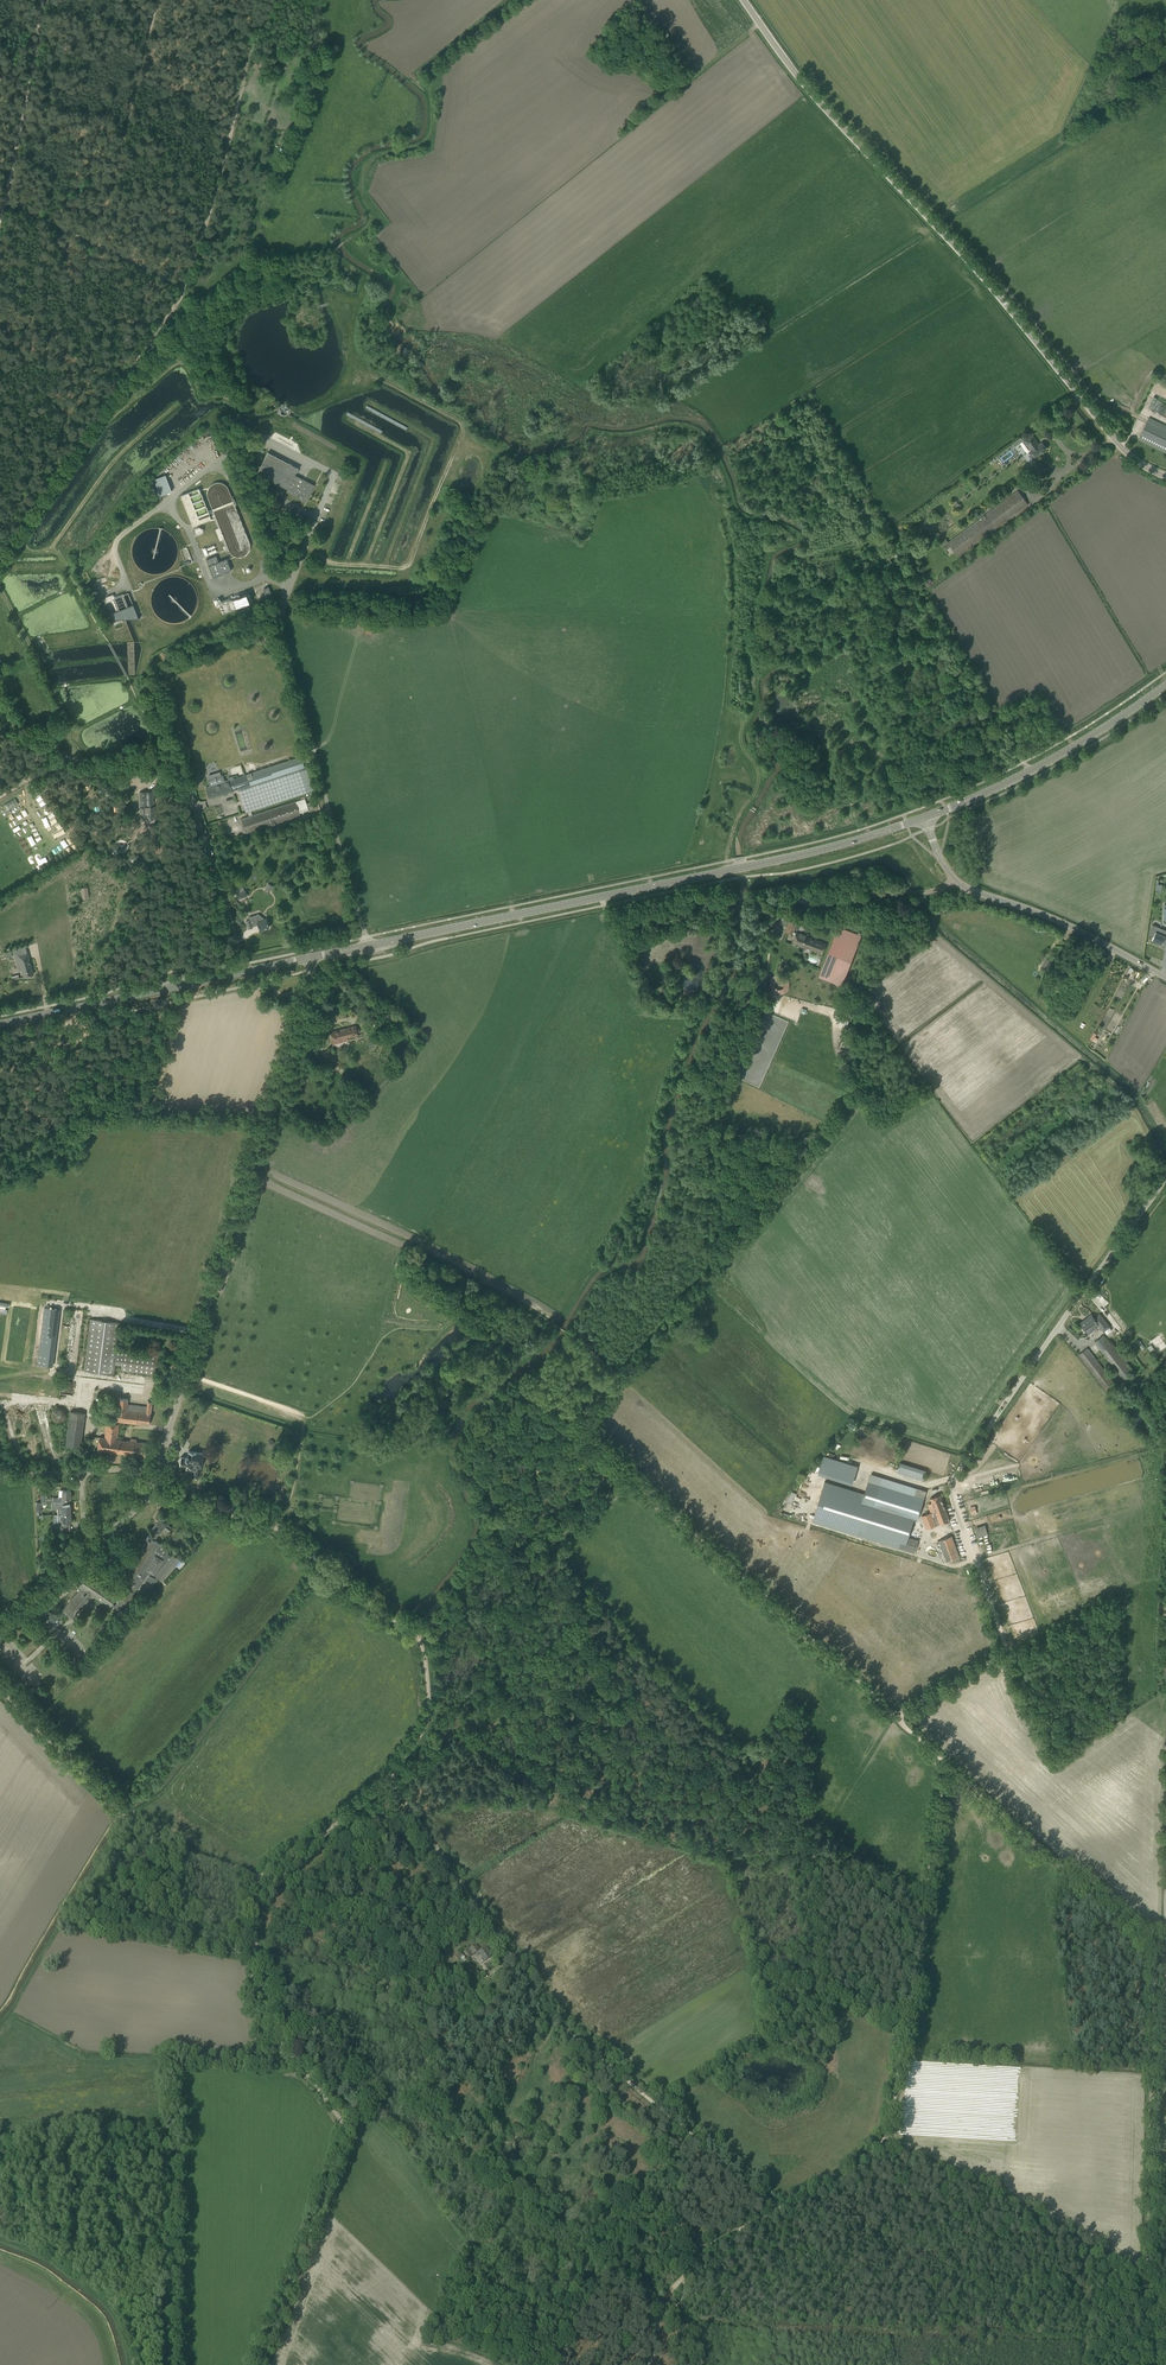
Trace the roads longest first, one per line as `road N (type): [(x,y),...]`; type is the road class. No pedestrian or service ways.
road 1 (unclassified): [(545,2005),(394,1785),(429,1720),(420,1641),(279,1530),(146,1498)]
road 2 (unclassified): [(1165,480),(1119,447),(996,295),(819,106),(743,0)]
road 3 (track): [(946,1762),(1151,1949),(1148,2278)]
road 4 (tertiary): [(368,946),(846,844),(926,817)]
road 5 (unclassified): [(157,1467),(309,959)]
road 6 (unclassified): [(976,1564),(952,1482),(1165,1178)]
road 7 (track): [(288,2050),(268,2065),(174,2066),(171,2364)]
road 8 (unclassified): [(243,964),(174,757),(98,765),(0,730)]
road 9 (track): [(884,2138),(1148,2278),(1165,2338)]
road 10 (unclassified): [(368,946),(280,633),(285,599)]
road 11 (track): [(635,1477),(894,1715)]
road 12 (track): [(343,243),(371,222),(356,181),(361,169),(372,156),(428,139),(431,70),(518,0)]
road 13 (track): [(288,2050),(344,2137),(259,2364)]
road 14 (track): [(780,2210),(545,2005)]
road 15 (track): [(177,361),(109,417),(0,571)]
road 16 (track): [(161,328),(0,552)]
road 17 (tertiary): [(926,817),(1064,754),(1165,685)]
road 18 (track): [(410,1632),(458,1584),(576,1426)]
road 19 (track): [(484,1280),(250,1166)]
road 20 (tertiary): [(0,1024),(246,972)]
road 21 (unclassified): [(1165,977),(954,878)]
road 22 (track): [(815,1855),(828,1991),(904,2030)]
road 23 (track): [(976,1564),(1004,1643),(1000,1656),(894,1715)]
road 24 (track): [(52,548),(118,454),(181,401)]
road 25 (track): [(0,589),(71,727),(72,759)]
road 26 (track): [(393,1775),(259,1876)]
road 27 (track): [(259,1881),(255,2004),(281,2040)]
road 28 (track): [(224,349),(233,317),(304,276),(328,272),(334,249)]
road 29 (track): [(946,1762),(921,1919)]
road 30 (track): [(617,1374),(713,1262)]
road 31 (track): [(128,1817),(177,1849),(259,1876)]
road 32 (track): [(197,388),(263,409),(224,349)]
road 33 (track): [(576,1426),(617,1374),(566,1333)]
road 34 (track): [(306,1418),(186,1373)]
road 35 (track): [(780,2210),(841,2178),(884,2138)]
road 36 (unclassified): [(0,1631),(92,1549)]

